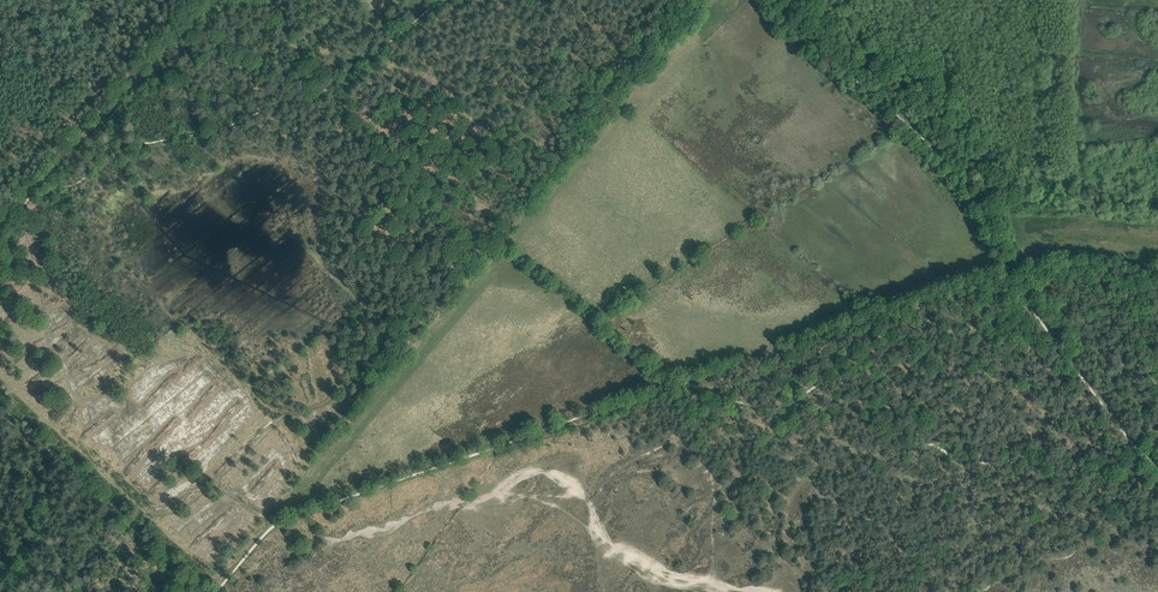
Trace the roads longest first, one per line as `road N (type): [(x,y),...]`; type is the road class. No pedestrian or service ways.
road 1 (track): [(216,591),(286,519),(697,379)]
road 2 (track): [(1008,269),(977,200),(935,150),(793,27),(774,0)]
road 3 (track): [(697,379),(1008,269)]

